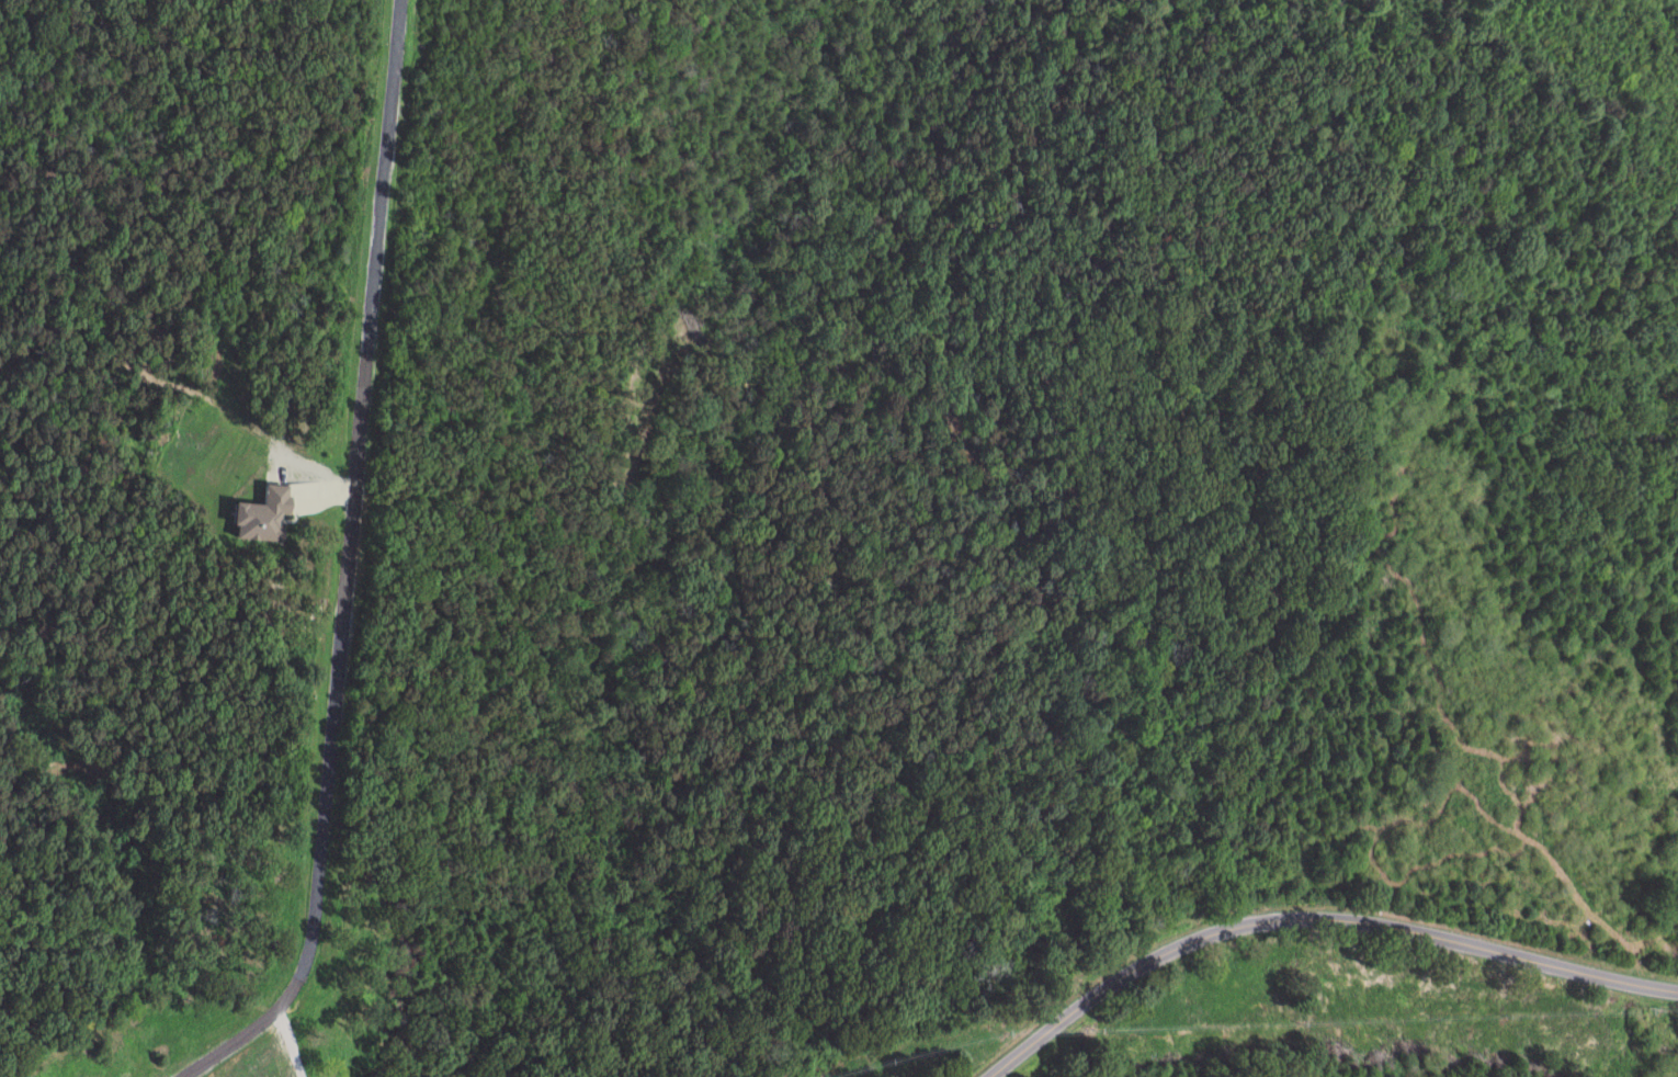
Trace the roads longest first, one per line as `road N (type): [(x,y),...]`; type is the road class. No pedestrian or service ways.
road 1 (tertiary): [(990,1076),(1158,955),(1252,922),(1326,919),(1398,930),(1540,967),(1677,989)]

